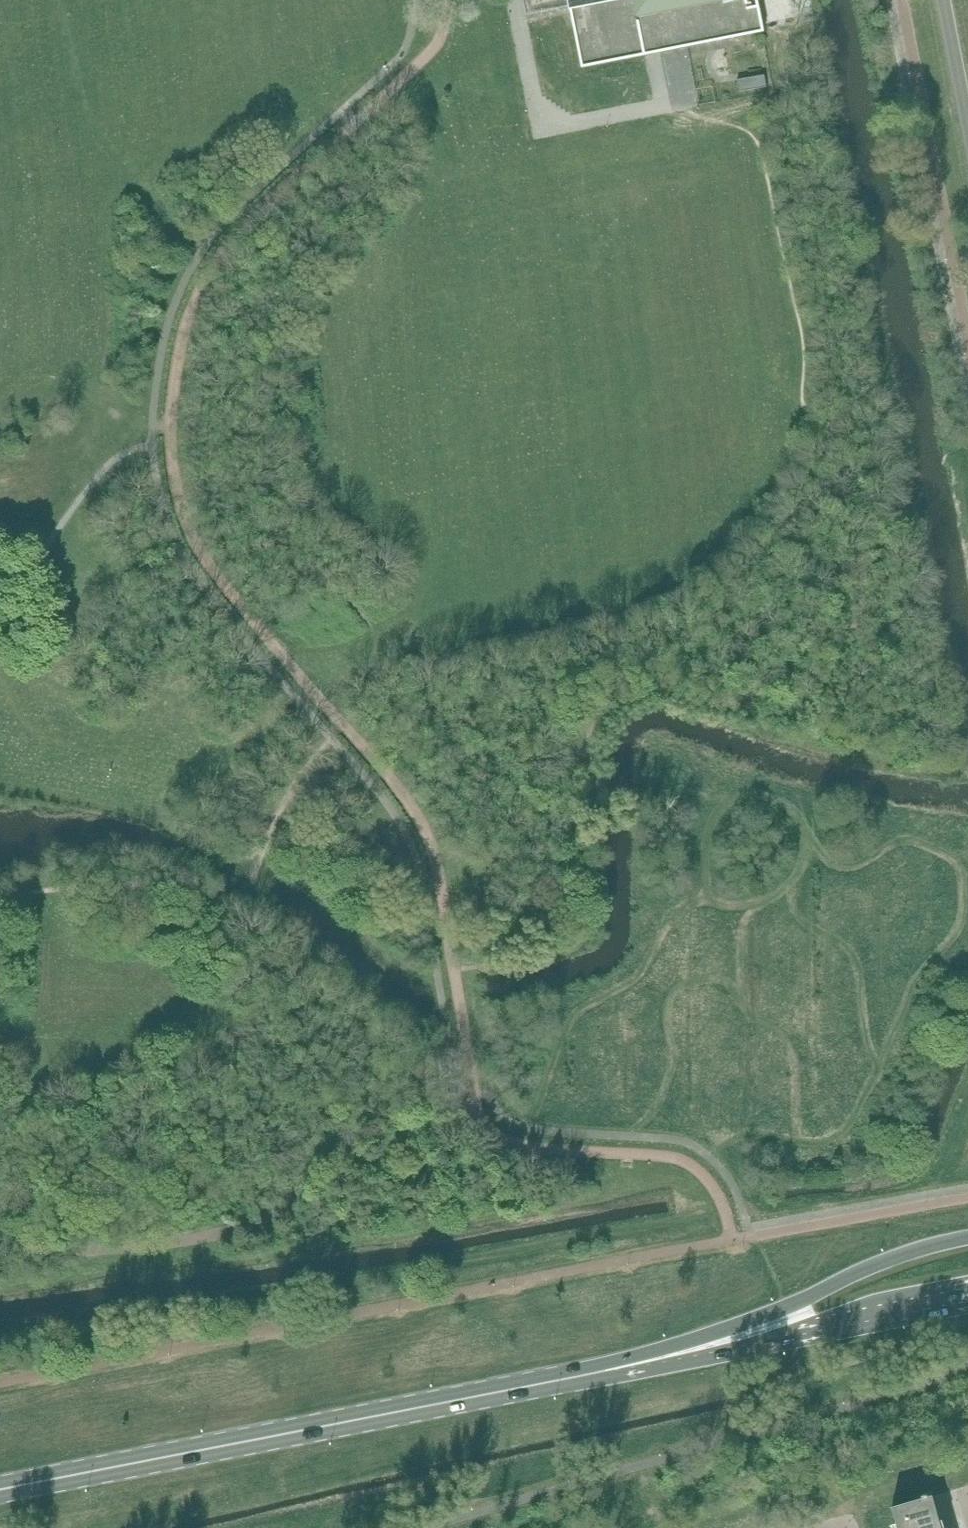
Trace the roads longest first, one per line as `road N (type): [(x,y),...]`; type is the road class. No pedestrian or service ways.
road 1 (secondary): [(661,1359),(0,1491)]
road 2 (secondary): [(967,1236),(661,1359)]
road 3 (secondary): [(661,1359),(967,1296)]
road 4 (secondary): [(945,0),(967,118)]

